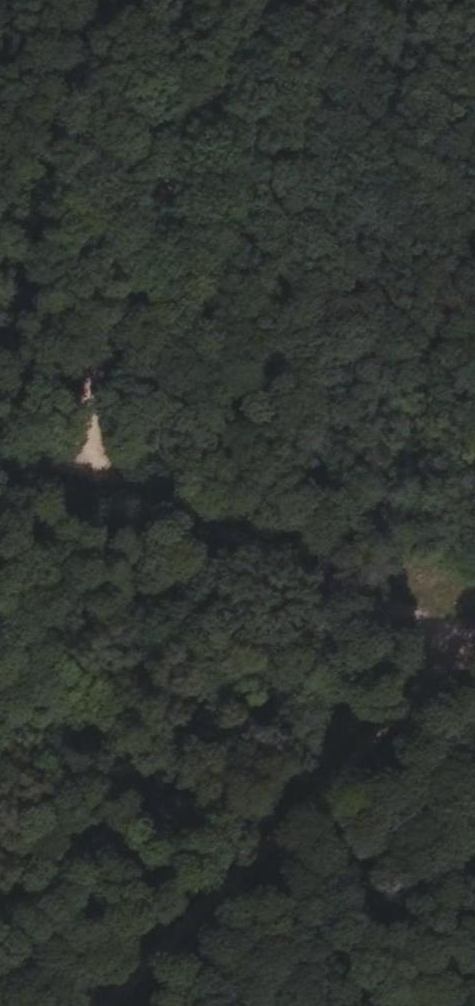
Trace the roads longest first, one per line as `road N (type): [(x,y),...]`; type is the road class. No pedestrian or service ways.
road 1 (track): [(0,465),(90,472),(474,660)]
road 2 (track): [(90,472),(92,383),(120,294),(187,134),(267,0)]
road 3 (track): [(140,1005),(474,681)]

